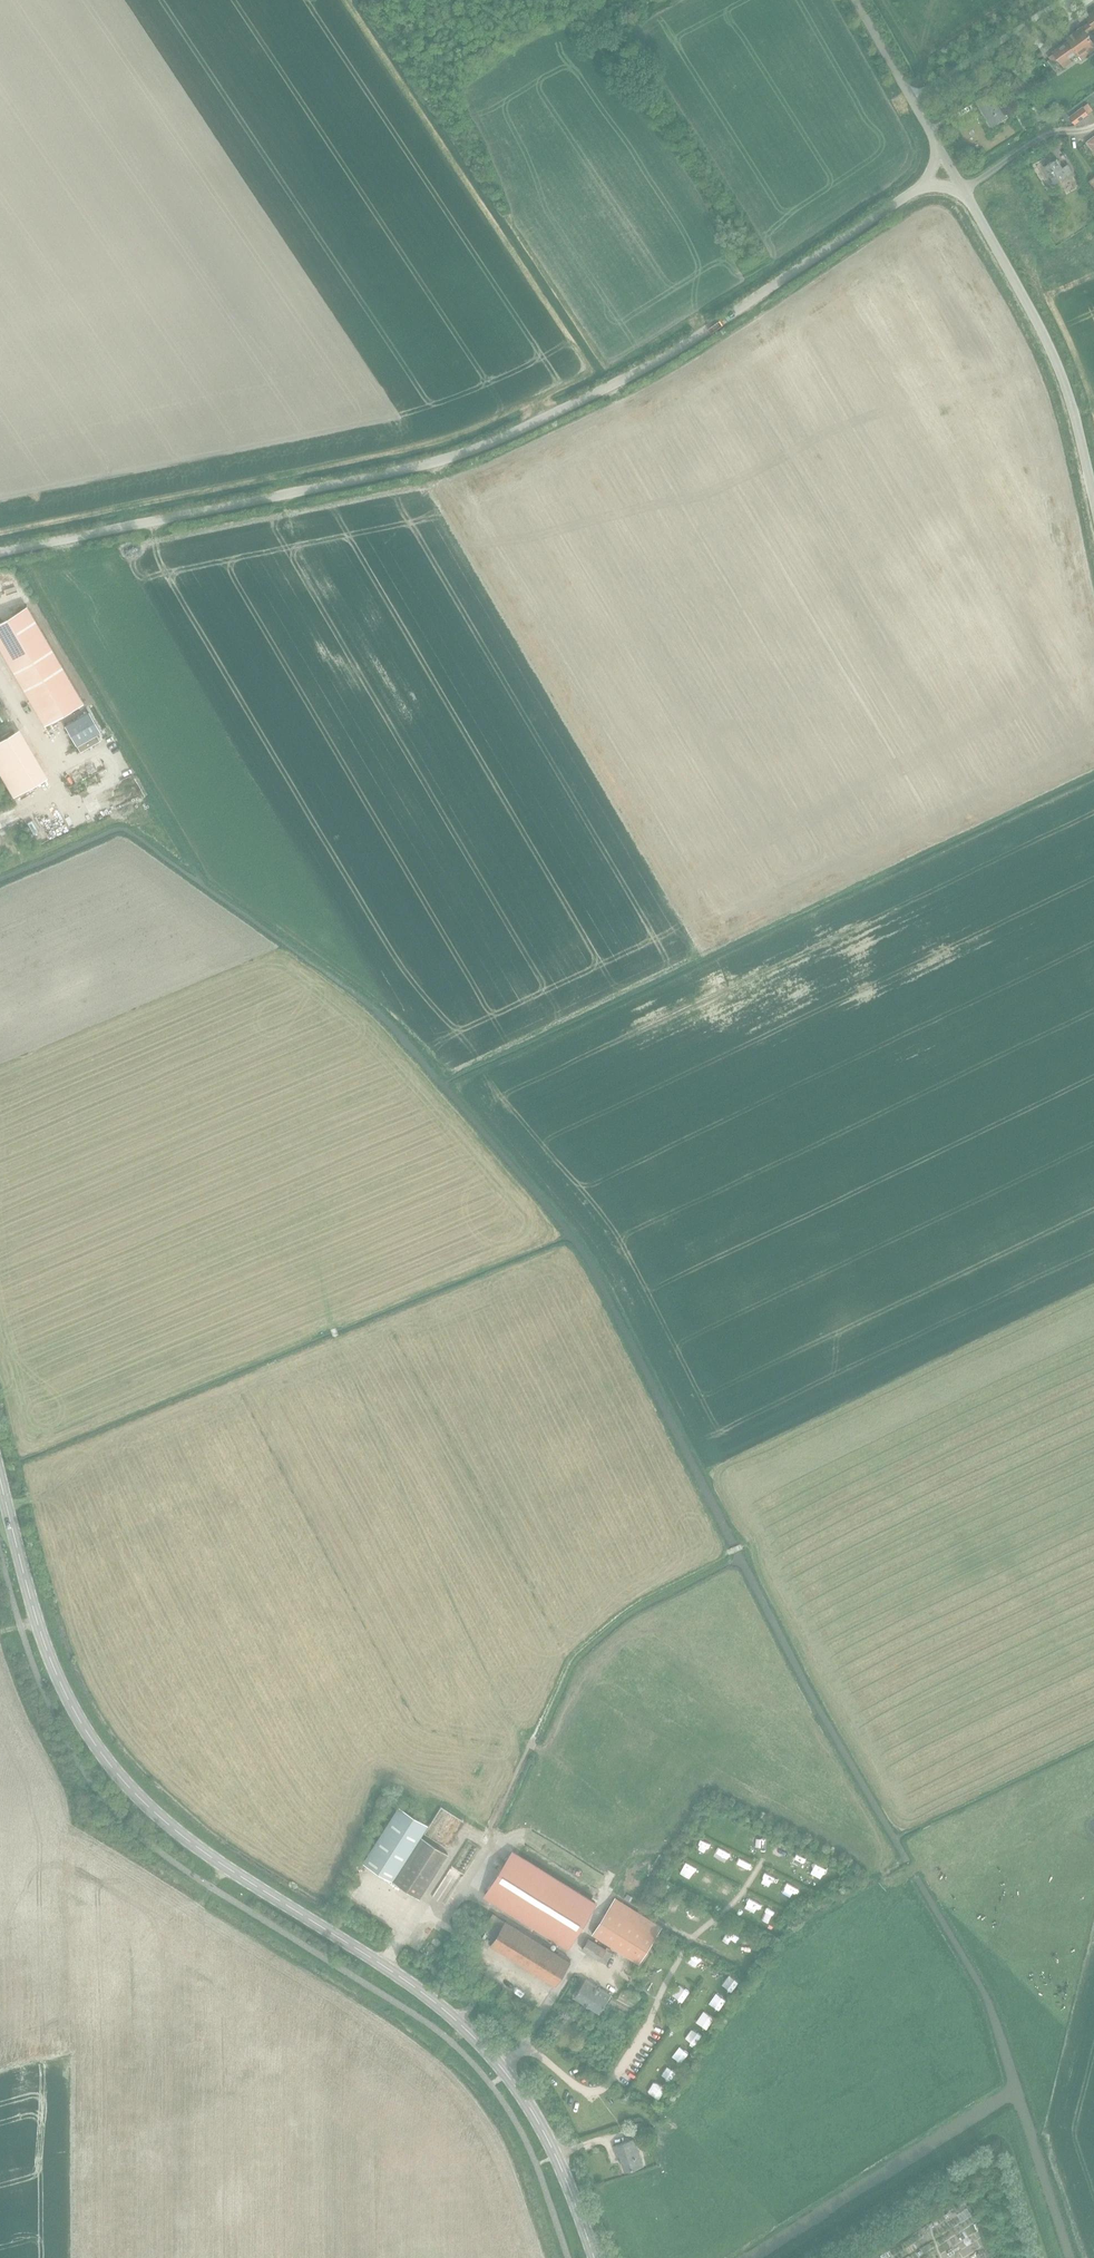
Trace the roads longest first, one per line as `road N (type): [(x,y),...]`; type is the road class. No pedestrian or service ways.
road 1 (secondary): [(594,2257),(543,2132),(478,2041),(401,1977),(209,1855),(115,1770),(75,1713),(45,1647),(0,1479)]
road 2 (unclassified): [(0,552),(481,446),(630,375),(918,188)]
road 3 (track): [(747,1544),(632,1606),(574,1653),(488,1842)]
road 4 (unclassified): [(1093,503),(1060,373),(964,190)]
road 5 (unclassified): [(934,139),(858,0)]

